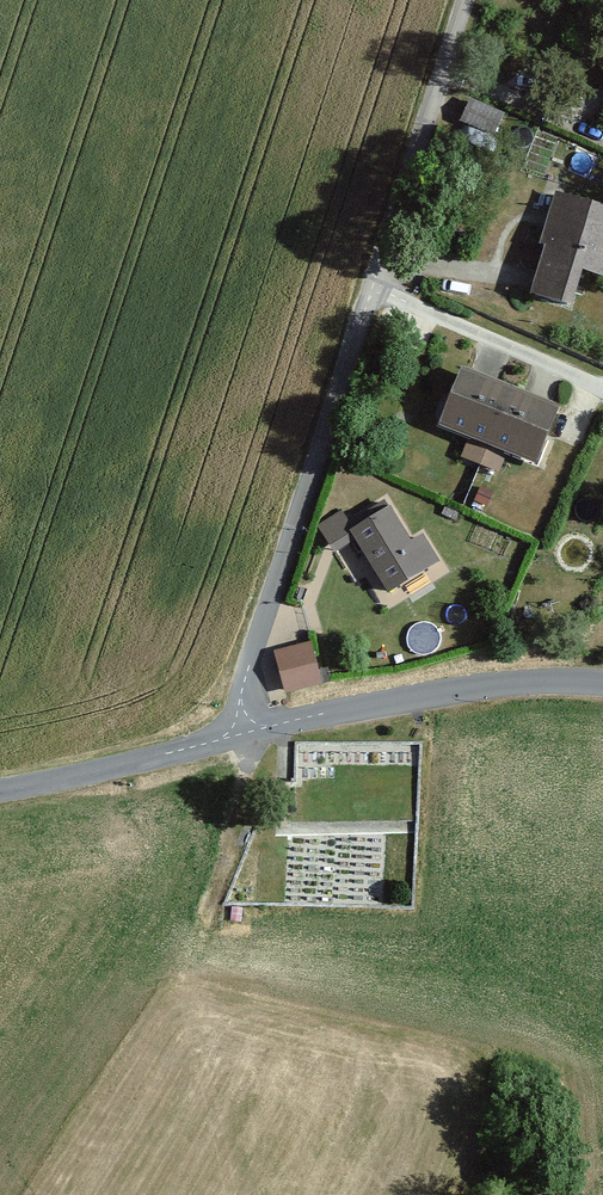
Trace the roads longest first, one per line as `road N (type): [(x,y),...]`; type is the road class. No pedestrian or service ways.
road 1 (unclassified): [(367,290),(242,674),(234,731)]
road 2 (residential): [(234,731),(510,679),(602,682)]
road 3 (unclassified): [(464,0),(367,290)]
road 4 (residential): [(367,290),(602,384)]
road 5 (residential): [(0,789),(234,731)]

